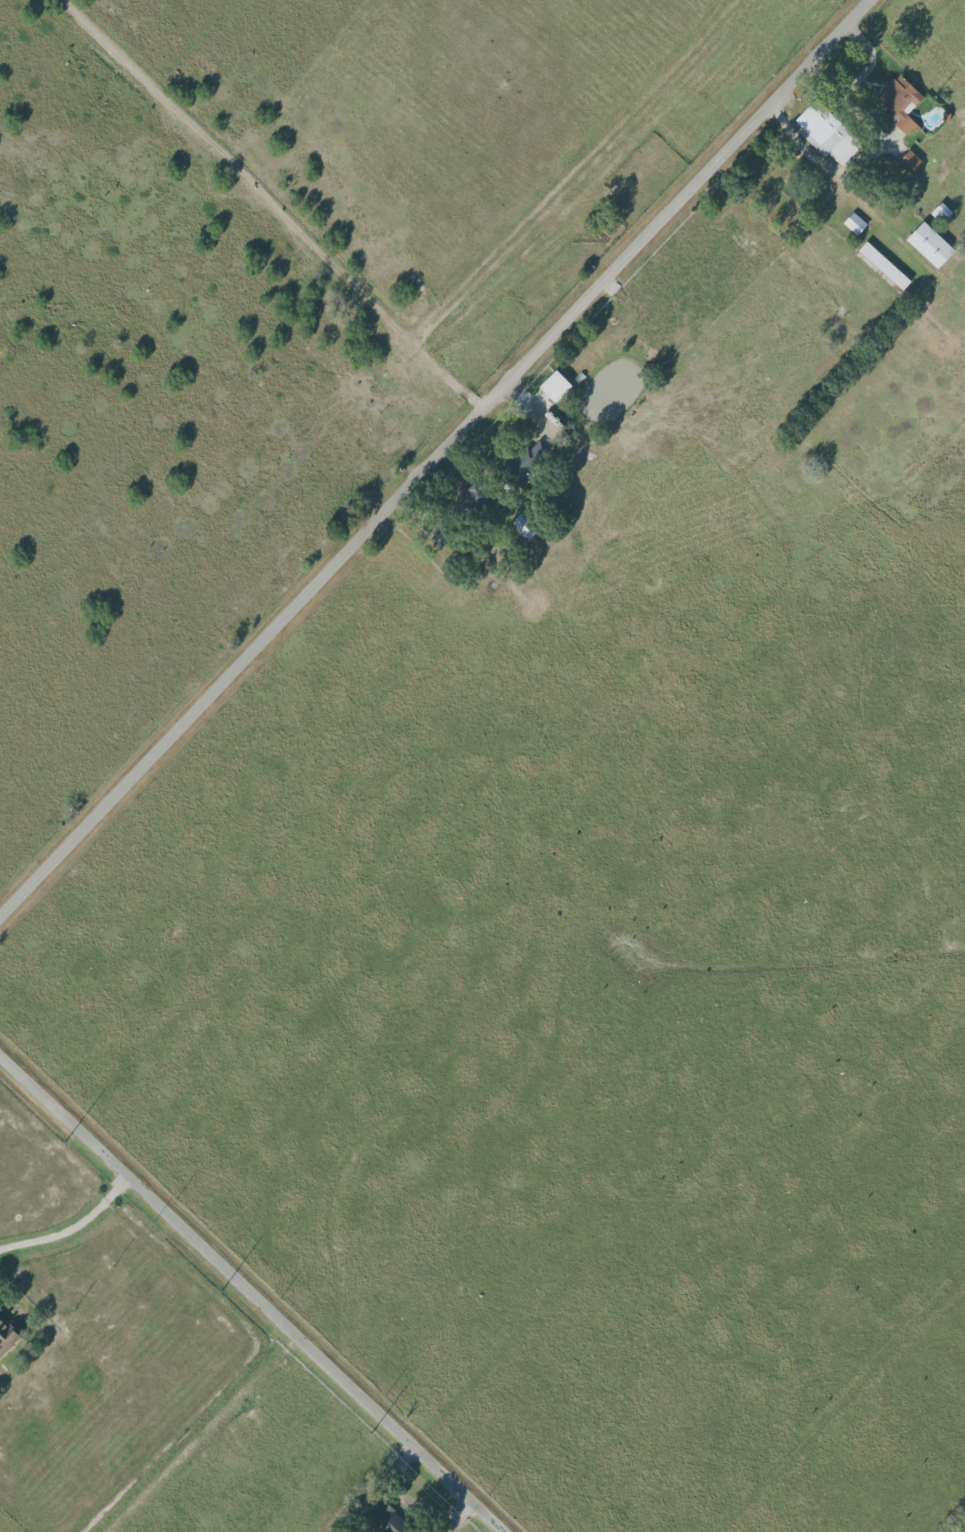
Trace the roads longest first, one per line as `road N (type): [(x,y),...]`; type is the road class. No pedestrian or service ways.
road 1 (residential): [(0,919),(874,0)]
road 2 (residential): [(513,1531),(0,1047)]
road 3 (residential): [(306,1336),(114,1531)]

